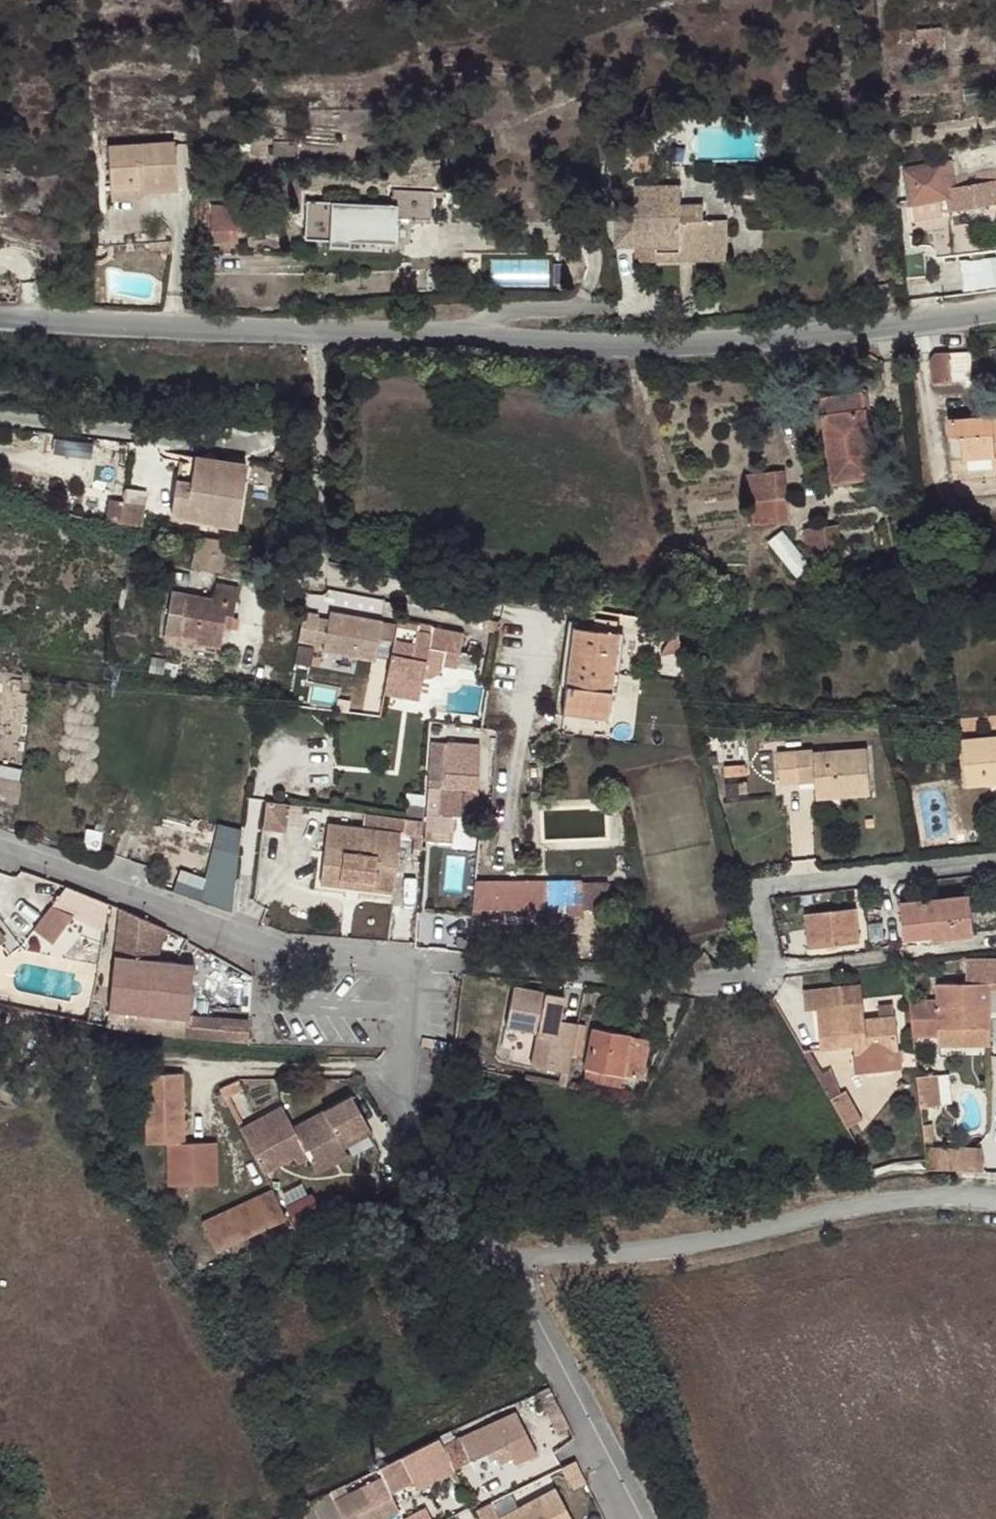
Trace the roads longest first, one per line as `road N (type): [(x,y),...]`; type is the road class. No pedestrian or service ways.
road 1 (tertiary): [(0,315),(648,346),(995,311)]
road 2 (residential): [(489,1258),(613,1258),(874,1204),(995,1202)]
road 3 (residential): [(0,851),(250,955),(411,962)]
road 4 (residential): [(411,962),(681,980),(771,970)]
road 5 (residential): [(489,1258),(462,1228),(410,1130),(411,962)]
road 6 (residential): [(771,970),(756,901),(771,886),(995,861)]
road 7 (residential): [(628,1518),(489,1258)]
road 8 (residential): [(771,970),(995,942)]

